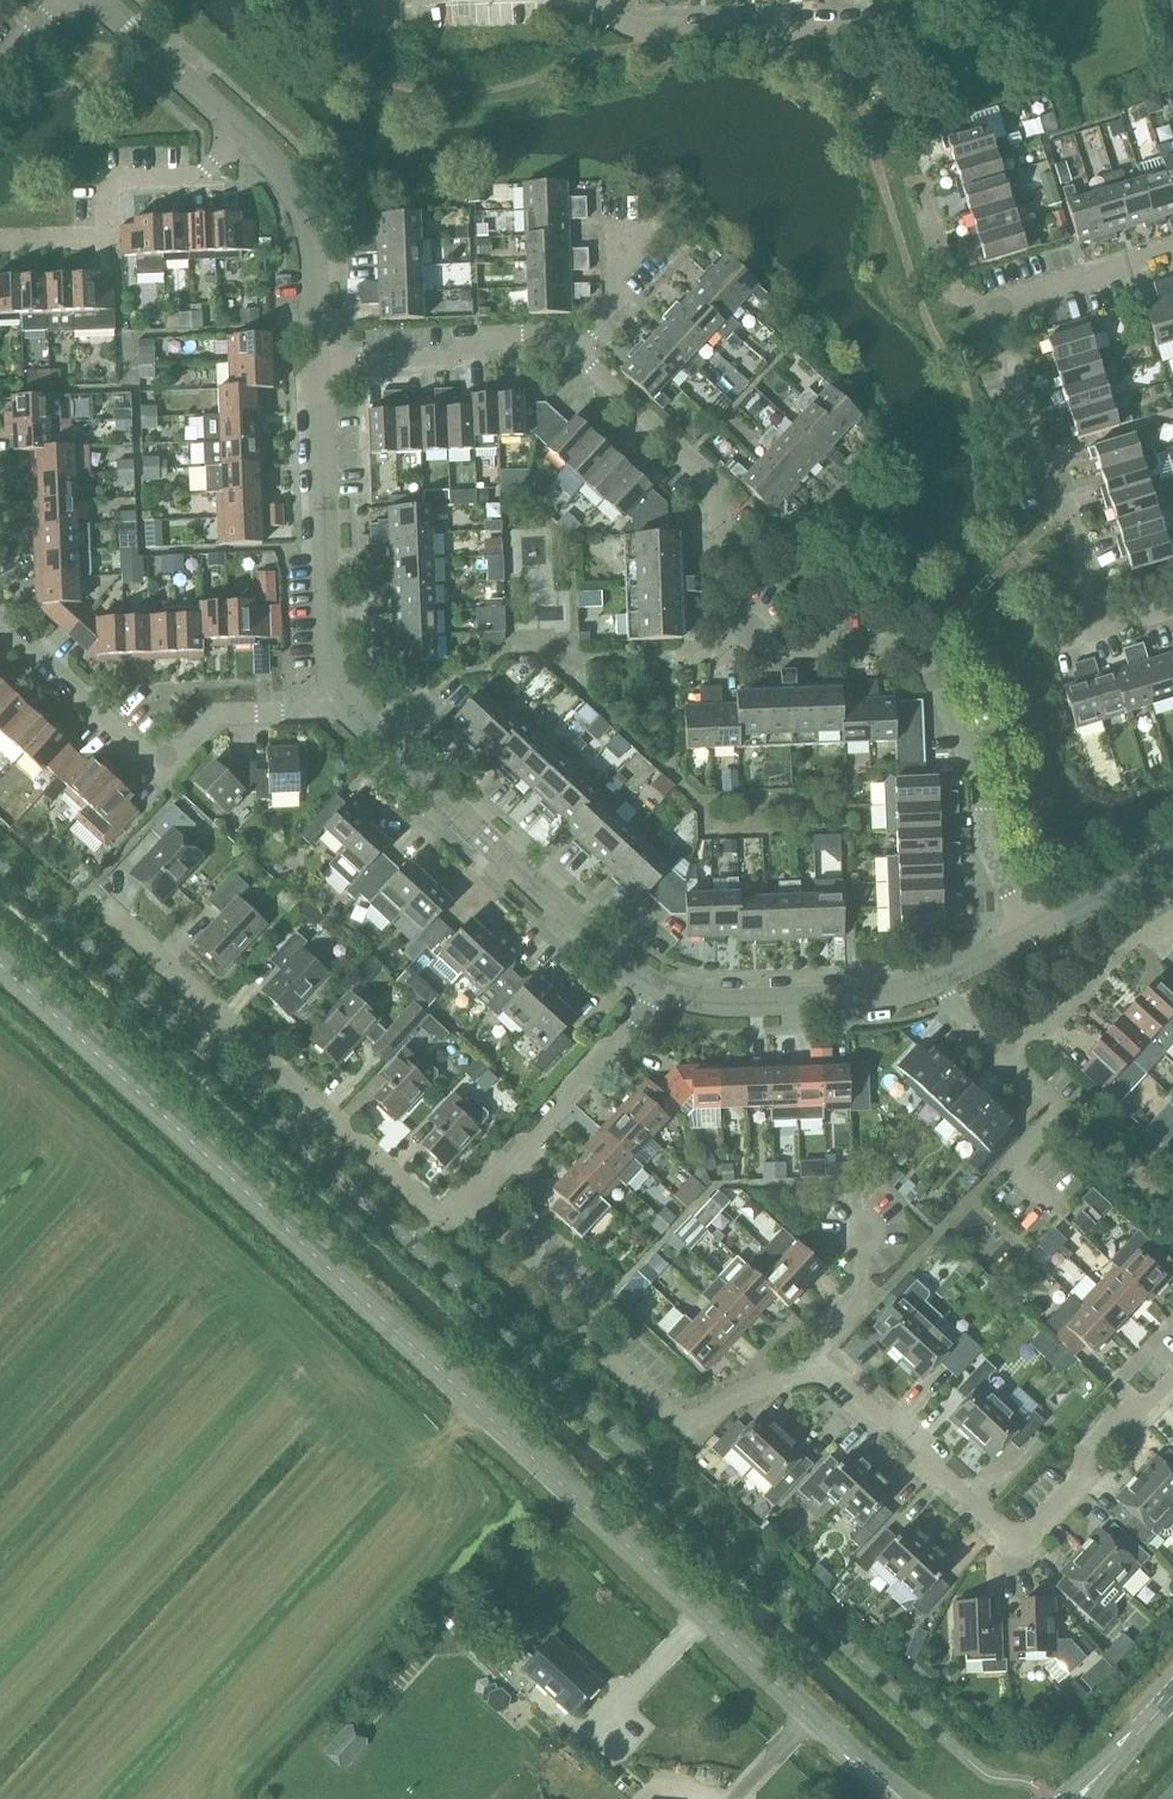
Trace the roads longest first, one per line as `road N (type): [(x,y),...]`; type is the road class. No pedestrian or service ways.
road 1 (tertiary): [(899,1798),(139,1091),(0,974)]
road 2 (residential): [(1012,928),(977,853),(944,706),(914,648),(725,651),(717,492),(578,352)]
road 3 (residential): [(807,1363),(914,1447),(1015,1545),(1078,1481),(1086,1448),(1100,1432),(1141,1413),(1172,1378)]
road 4 (residential): [(453,1221),(85,891)]
road 5 (residential): [(453,1221),(686,1429),(807,1363)]
road 6 (residential): [(650,996),(486,848),(339,698)]
road 7 (residential): [(339,698),(196,736),(150,778),(0,643)]
road 8 (residential): [(1172,606),(1123,622),(1091,606),(999,342),(999,309)]
road 9 (residential): [(599,0),(600,22),(914,20),(925,0)]
road 10 (track): [(286,1354),(411,1474),(296,1601)]
road 11 (residential): [(339,698),(321,569),(321,371)]
road 12 (residential): [(242,138),(200,177),(114,180),(104,189),(105,238),(0,241)]
road 13 (residential): [(453,1221),(650,996)]
road 14 (residential): [(941,986),(890,1006),(650,996)]
road 15 (residential): [(578,352),(553,336),(475,339),(448,360),(321,371)]
road 16 (residential): [(321,371),(303,219),(242,138)]
road 17 (residential): [(1015,1067),(1172,915)]
road 18 (residential): [(242,138),(95,0)]
road 19 (residential): [(1015,1067),(1063,1109),(1014,1169),(1056,1206)]
road 20 (residential): [(999,309),(1172,252)]
road 21 (residential): [(1172,850),(1012,928)]
road 22 (residential): [(999,309),(955,296),(924,187)]
road 23 (residential): [(807,1363),(863,1302),(863,1231)]
road 24 (residential): [(578,352),(600,323),(614,230)]
road 25 (tertiary): [(1086,1791),(1172,1695)]

